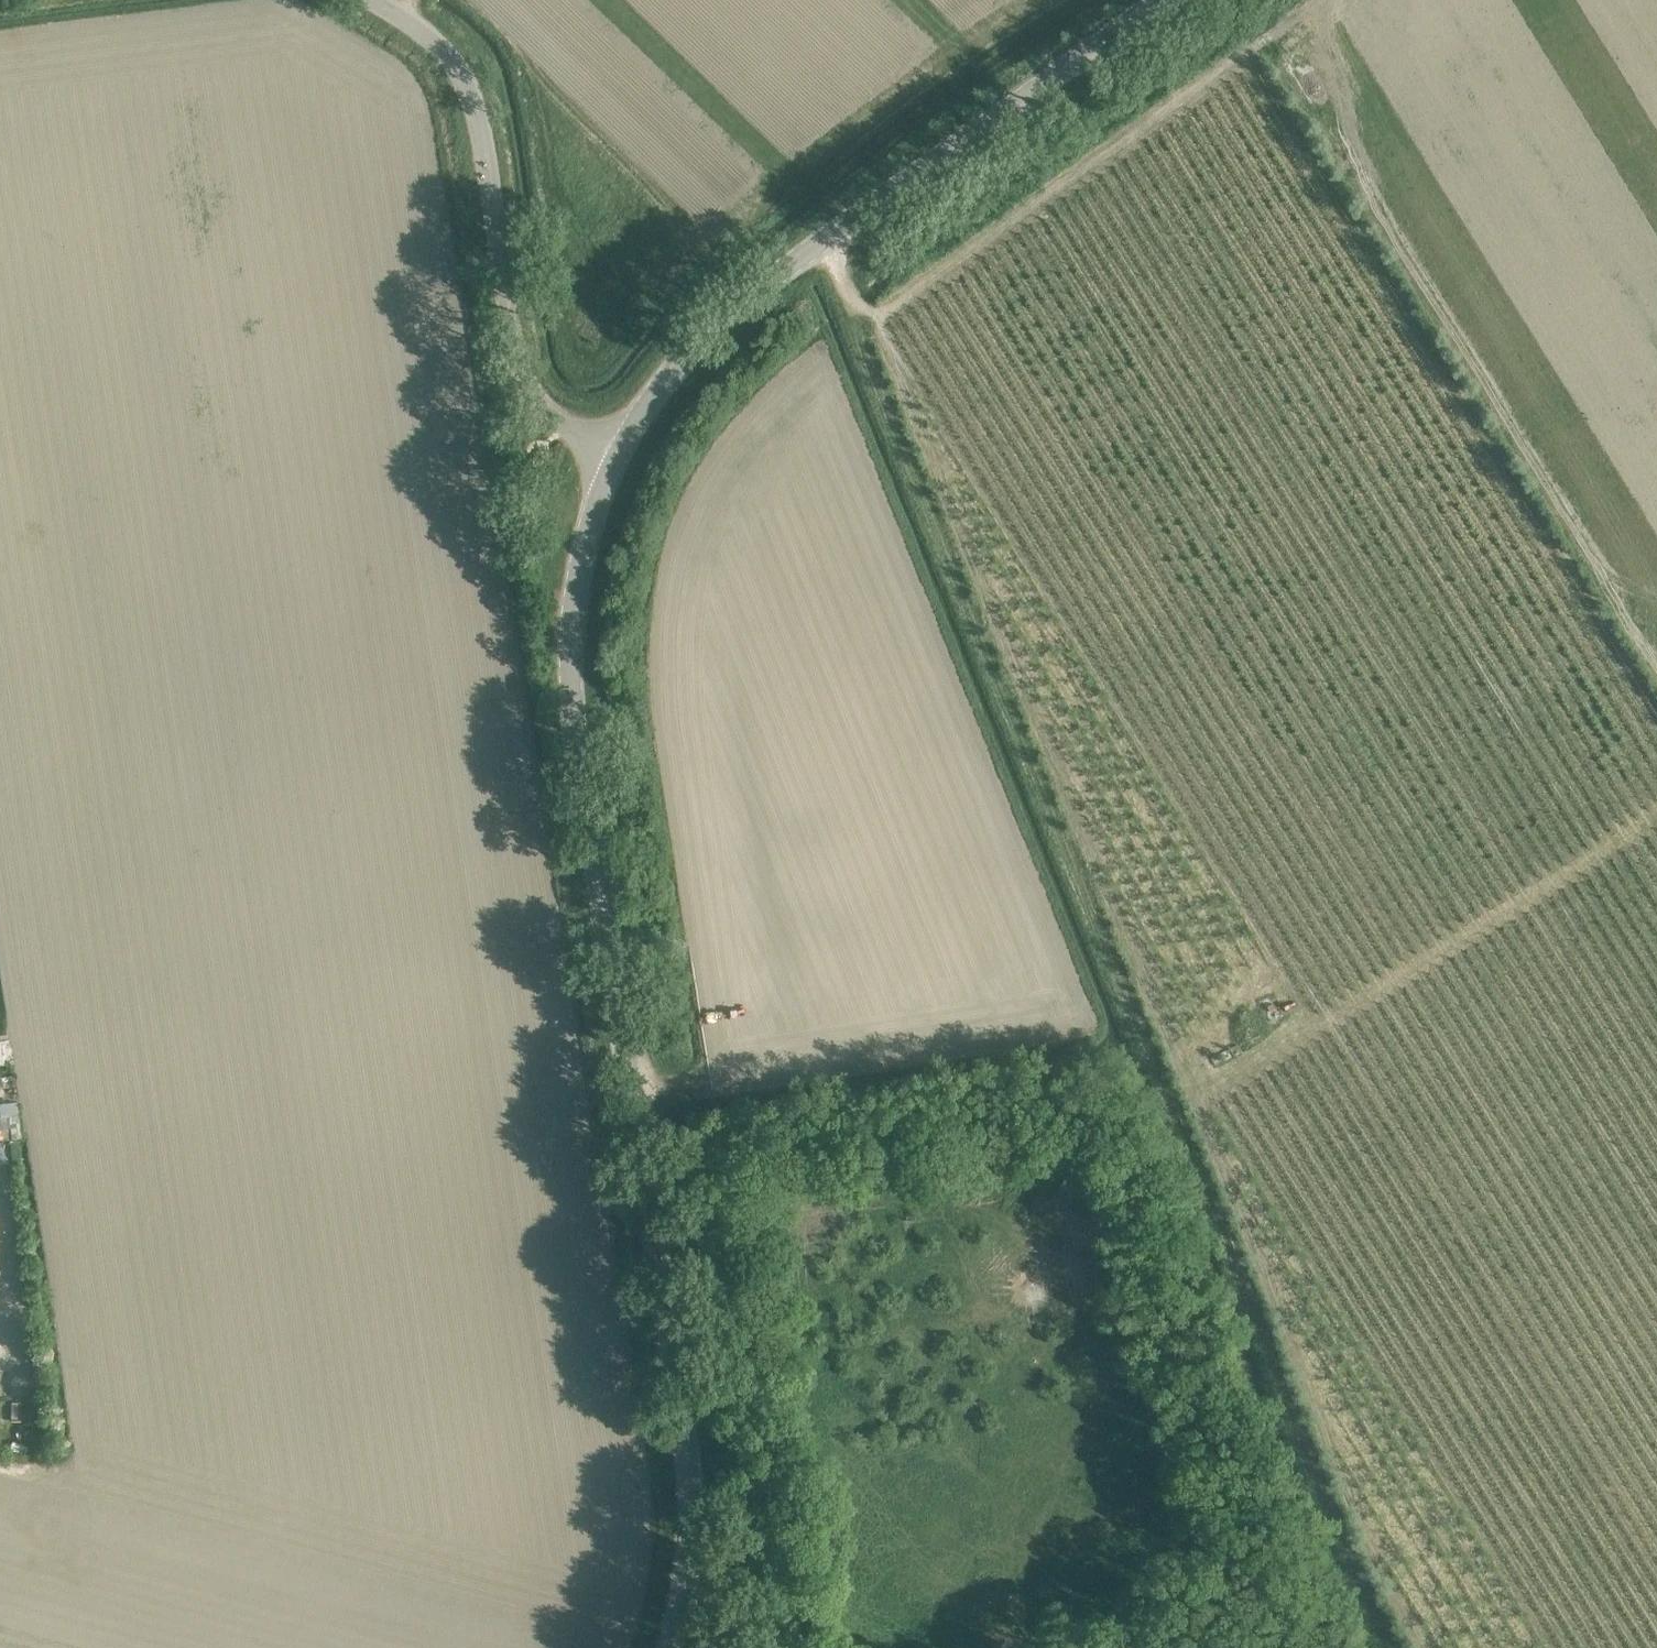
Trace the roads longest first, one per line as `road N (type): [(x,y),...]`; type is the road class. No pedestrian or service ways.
road 1 (tertiary): [(667,1647),(694,1502),(647,1208),(574,843),(562,700),(564,617),(606,456)]
road 2 (tertiary): [(606,456),(664,380),(758,284),(1139,0)]
road 3 (tertiary): [(606,456),(536,407),(521,366),(473,99),(451,57),(369,0)]

